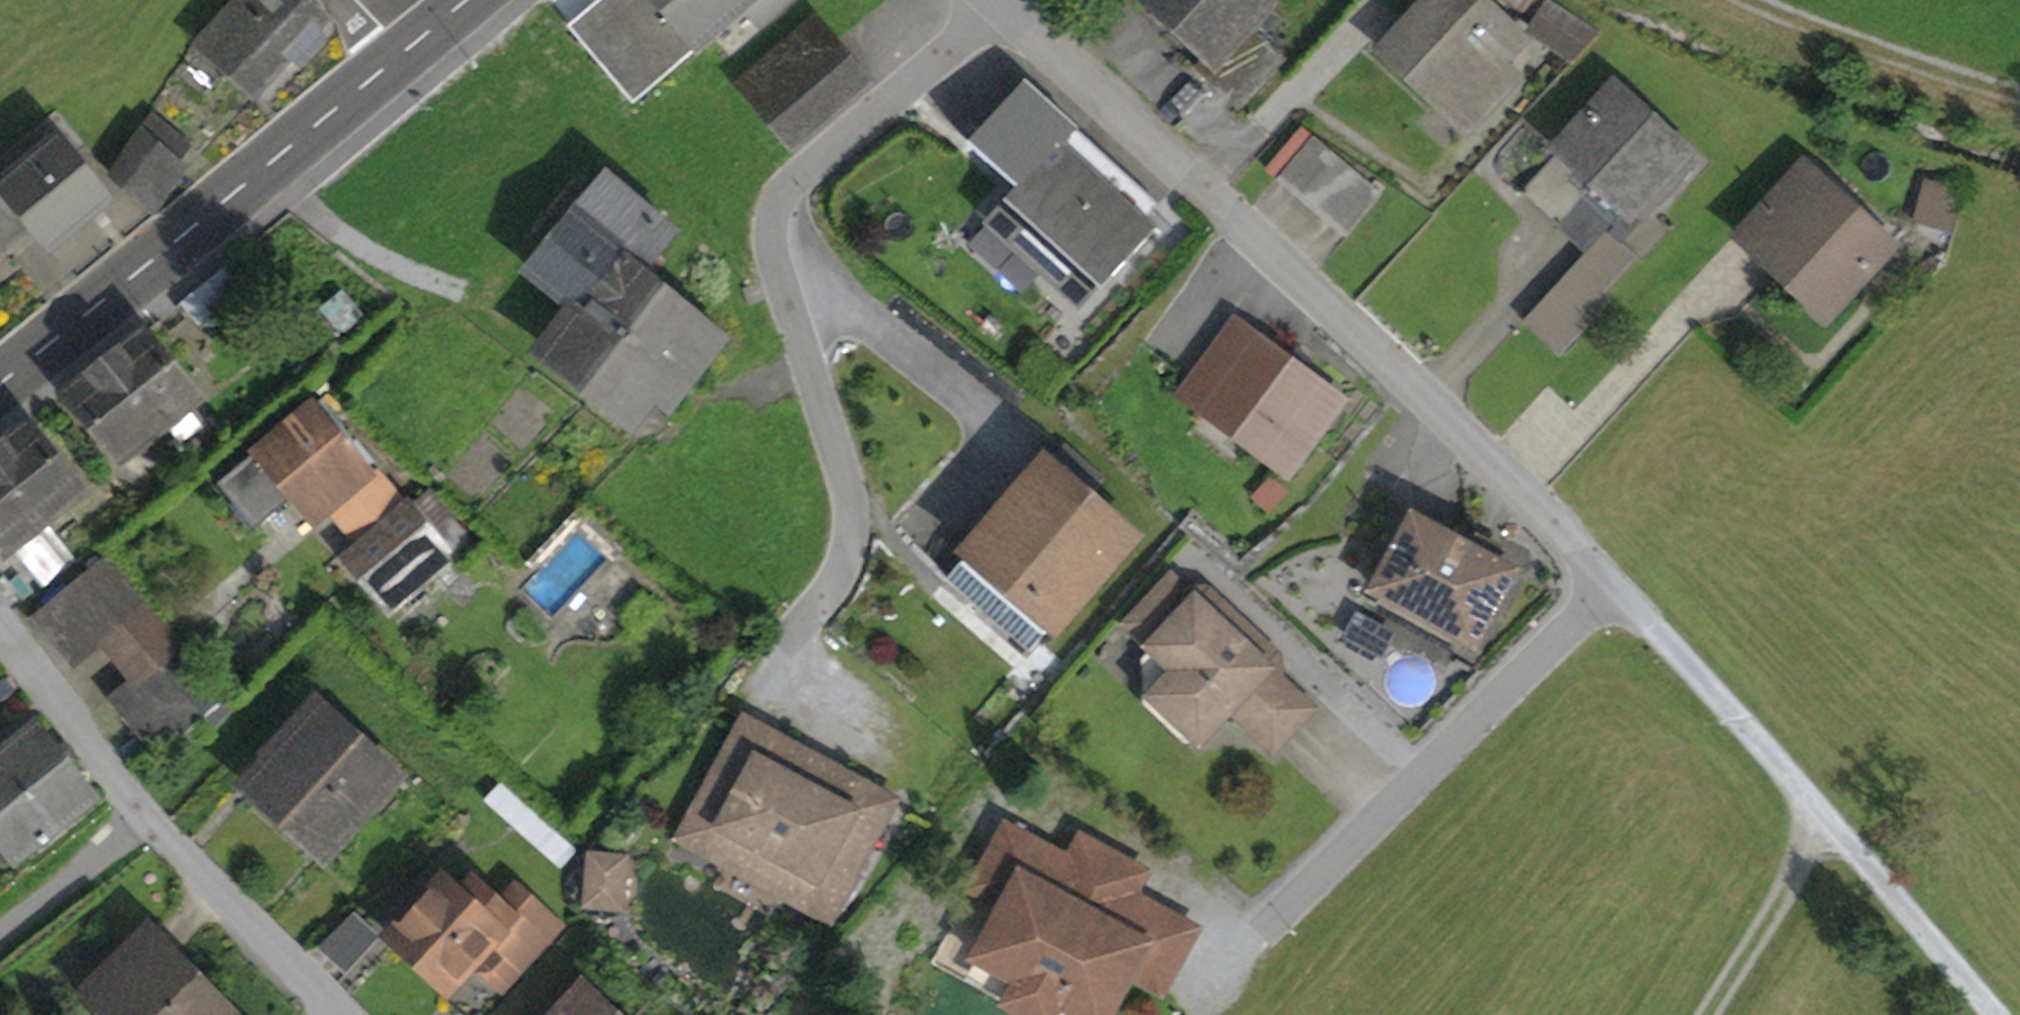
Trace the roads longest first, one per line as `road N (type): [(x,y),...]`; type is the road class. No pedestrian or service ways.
road 1 (residential): [(993,0),(1556,516),(1594,573),(1589,606),(1572,631),(1260,937)]
road 2 (residential): [(807,612),(843,562),(844,475),(768,246),(773,209),(988,0)]
road 3 (primary): [(405,50),(0,381)]
road 4 (residential): [(341,1014),(165,836),(0,626)]
road 5 (track): [(2019,99),(1808,31),(1741,0)]
road 6 (track): [(1709,1014),(1829,826)]

